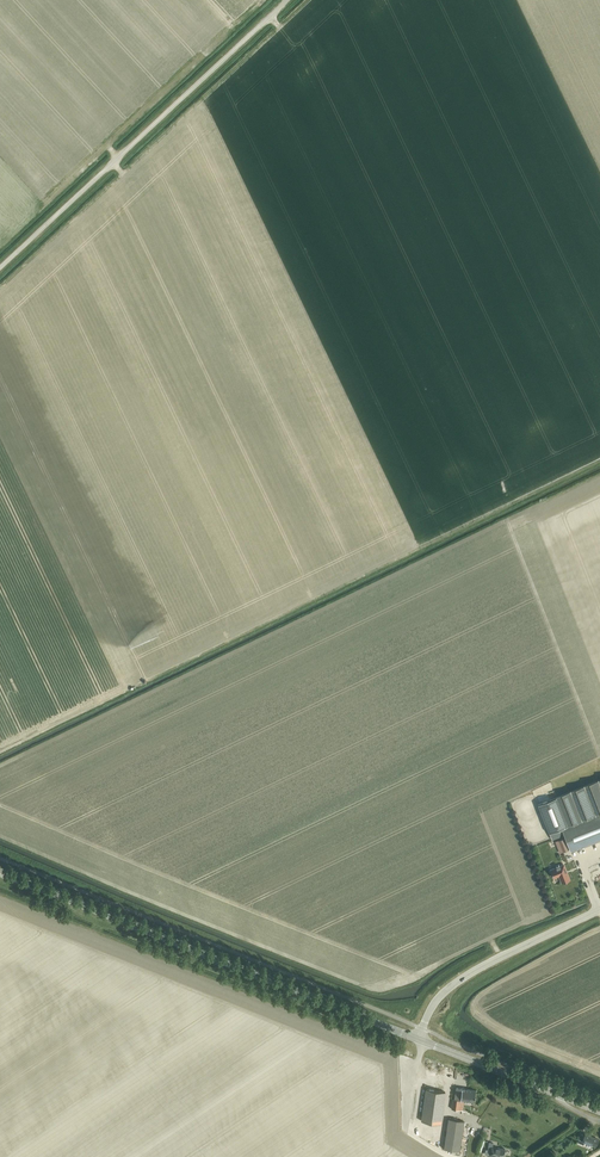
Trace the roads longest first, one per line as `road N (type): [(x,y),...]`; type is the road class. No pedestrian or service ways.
road 1 (secondary): [(421,1041),(0,873)]
road 2 (unclassified): [(0,267),(286,0)]
road 3 (tertiary): [(421,1041),(450,987),(599,909)]
road 4 (secondary): [(599,1112),(421,1041)]

